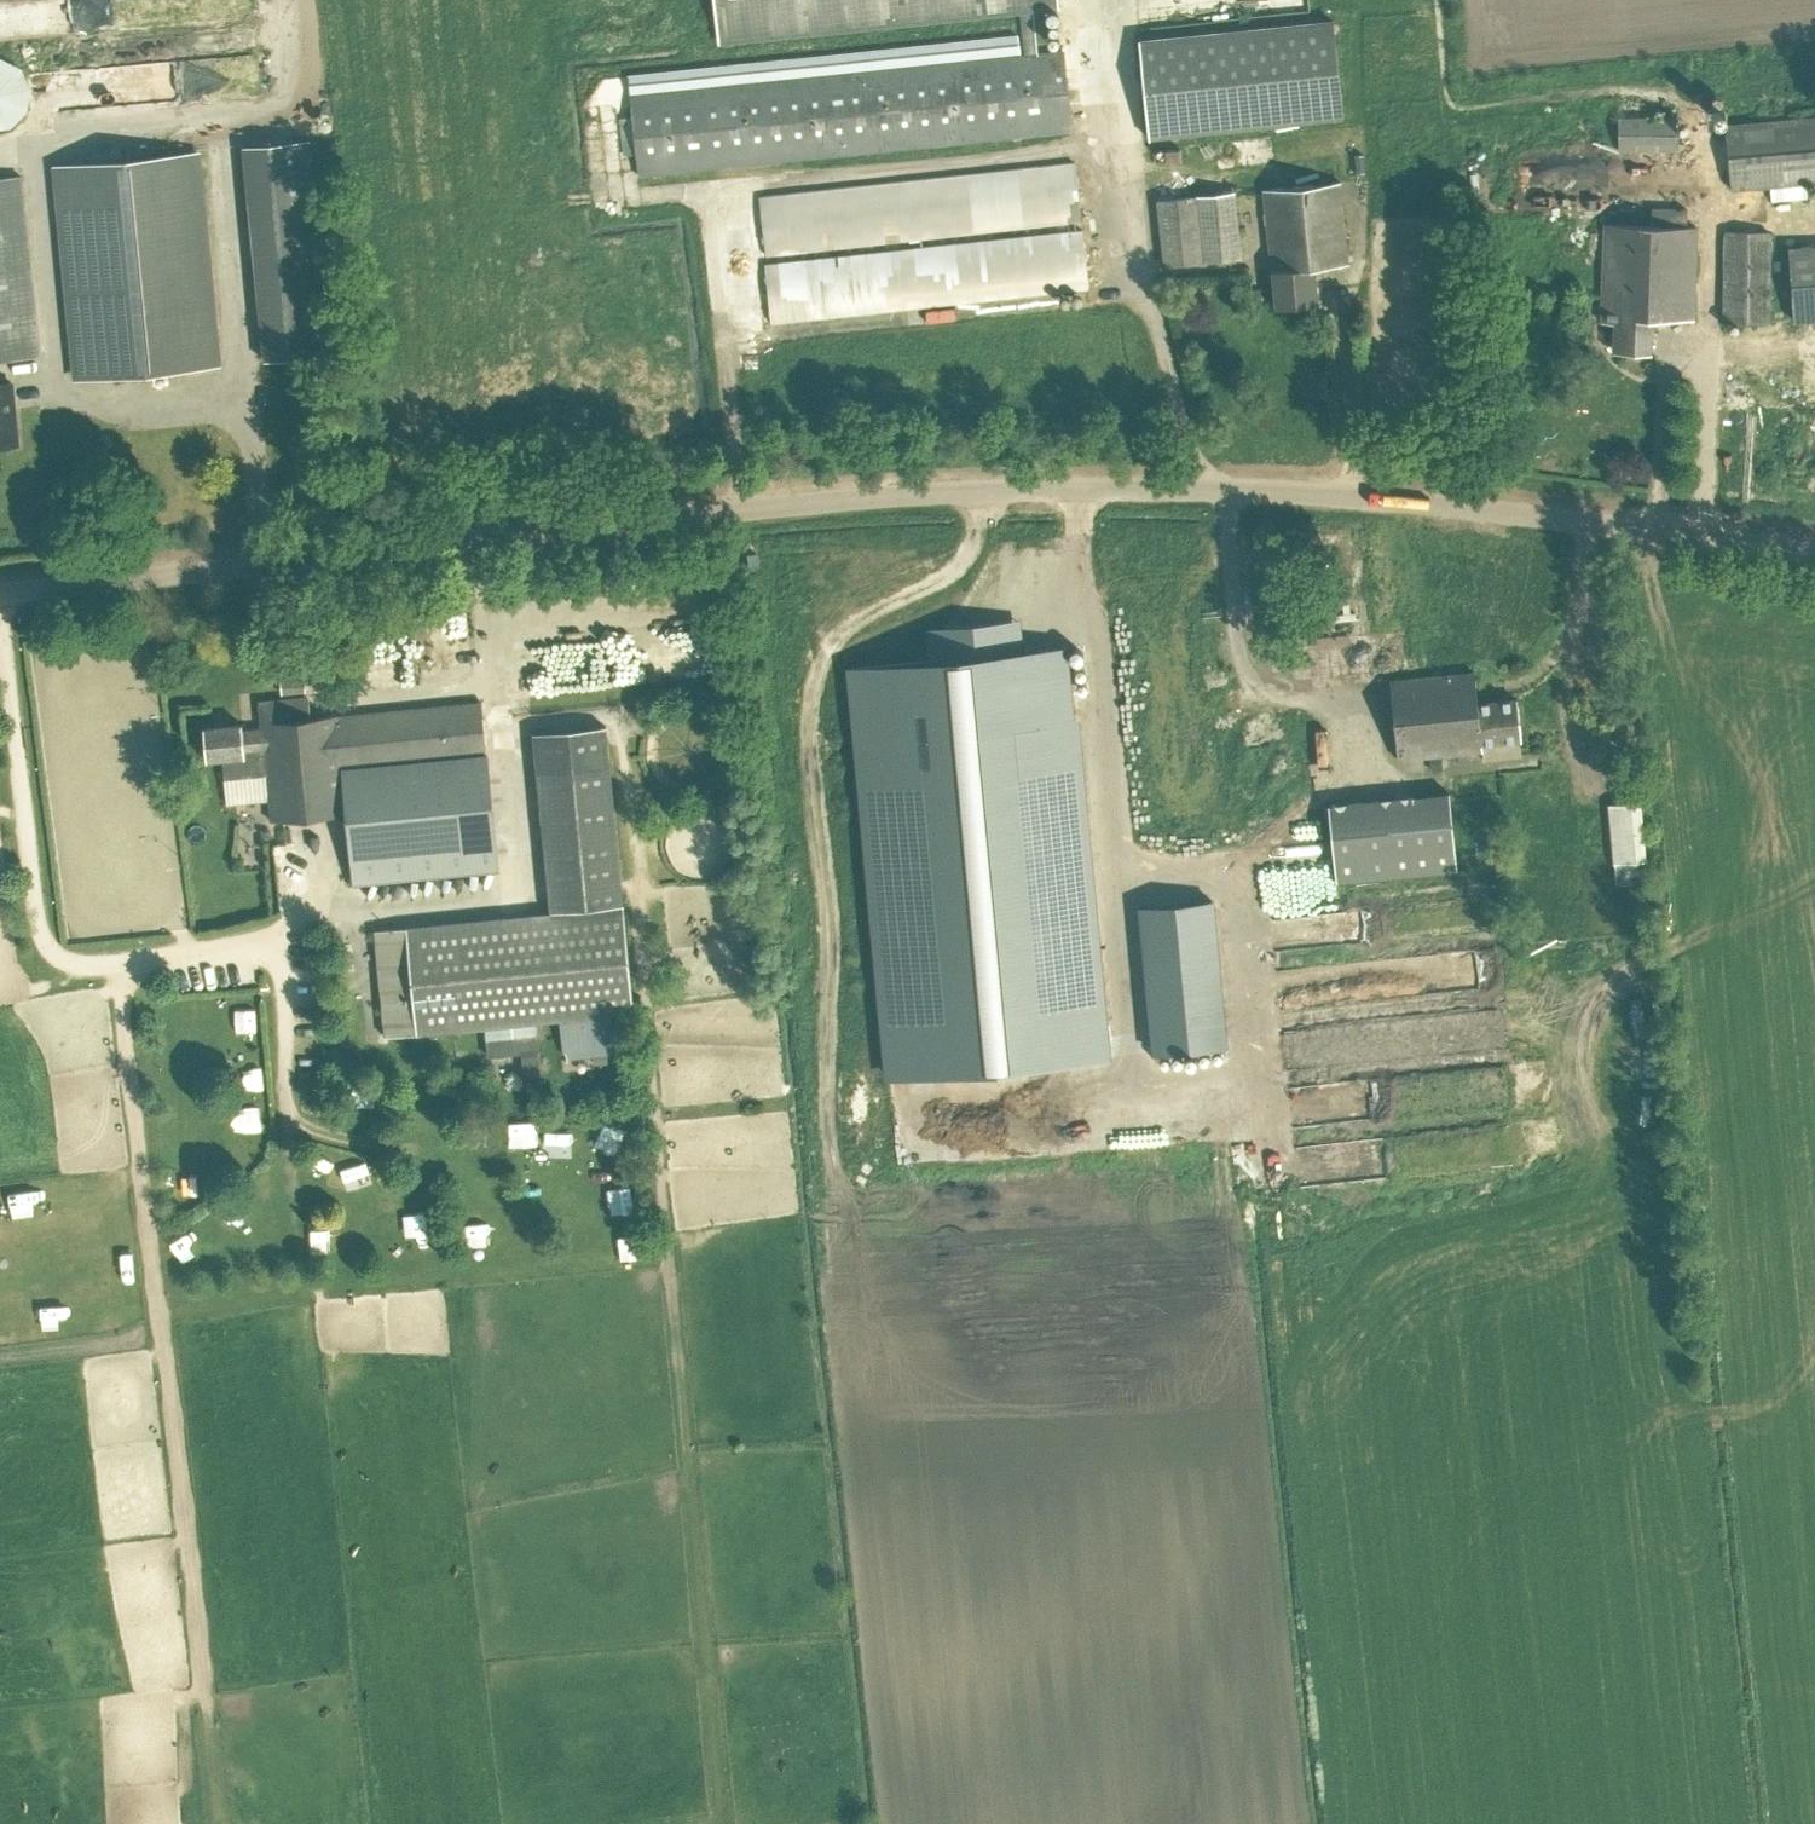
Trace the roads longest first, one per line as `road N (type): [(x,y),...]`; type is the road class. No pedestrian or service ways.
road 1 (unclassified): [(0,590),(581,523),(963,488),(1416,497),(1814,551)]
road 2 (track): [(124,960),(203,1692)]

